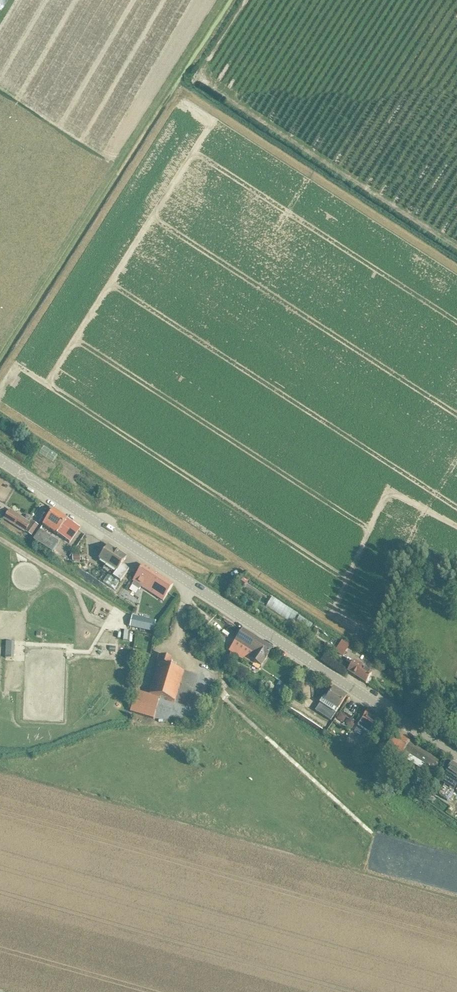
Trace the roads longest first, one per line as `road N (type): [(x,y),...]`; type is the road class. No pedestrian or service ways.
road 1 (tertiary): [(456,757),(0,460)]
road 2 (track): [(98,526),(119,520),(228,568)]
road 3 (track): [(0,538),(116,611)]

